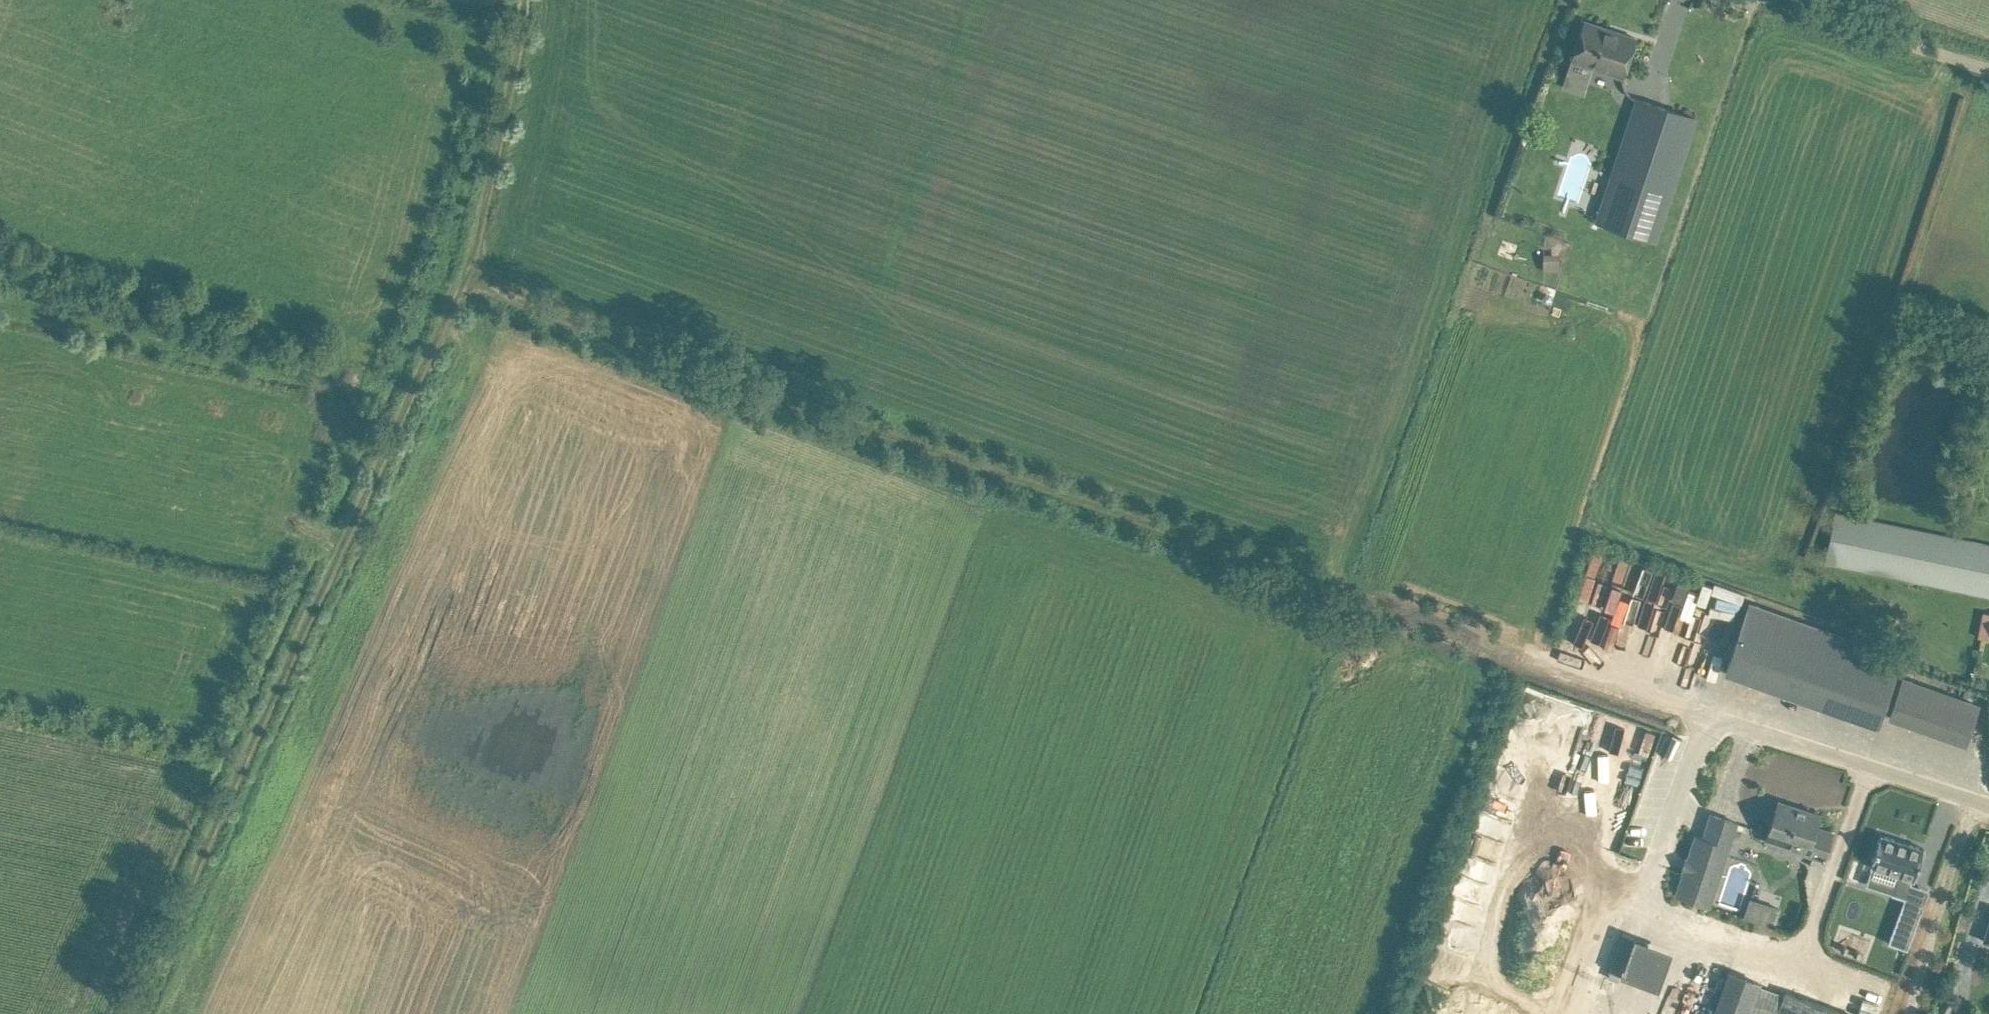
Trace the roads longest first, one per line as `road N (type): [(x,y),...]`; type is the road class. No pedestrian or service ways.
road 1 (track): [(1694,712),(656,355),(463,281)]
road 2 (track): [(523,0),(513,95),(472,261),(133,1013)]
road 3 (unclassified): [(1988,806),(1694,712)]
road 4 (unclassified): [(1988,59),(1791,0)]

